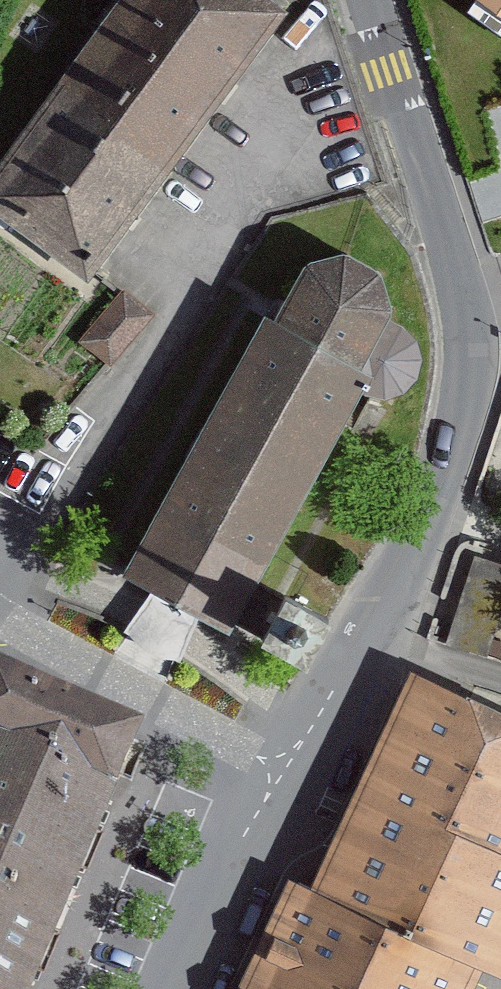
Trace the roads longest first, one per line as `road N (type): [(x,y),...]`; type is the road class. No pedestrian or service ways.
road 1 (residential): [(368,641),(433,512),(466,385),(463,296)]
road 2 (residential): [(282,773),(0,616)]
road 3 (residential): [(463,296),(367,0)]
road 4 (residential): [(171,988),(234,849),(282,773)]
road 5 (residential): [(282,773),(368,641)]
road 6 (residential): [(500,684),(368,641)]

